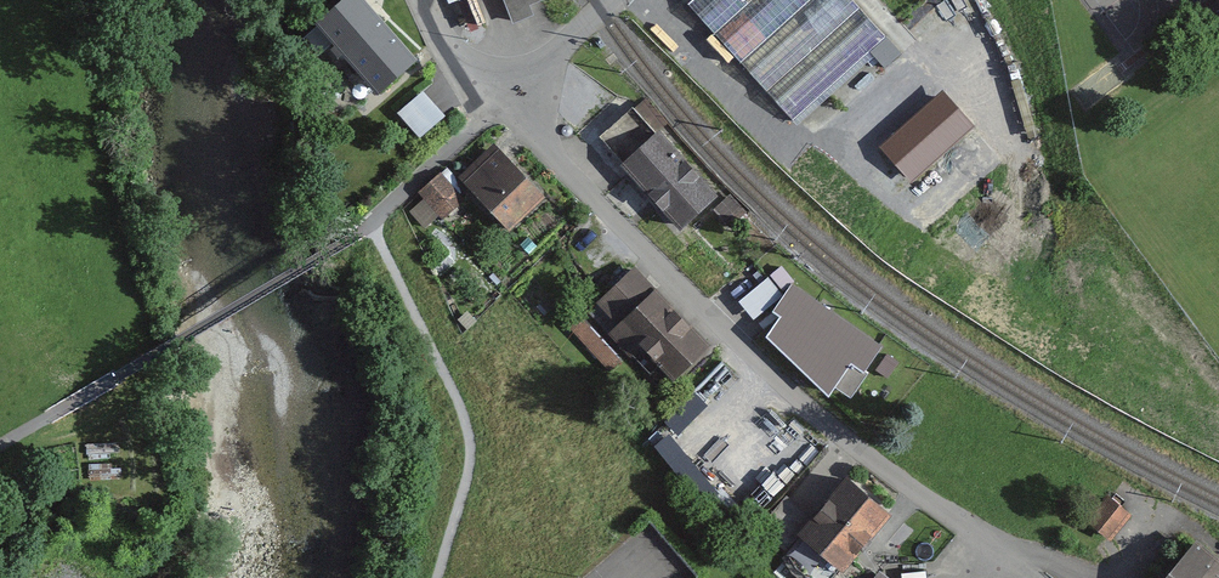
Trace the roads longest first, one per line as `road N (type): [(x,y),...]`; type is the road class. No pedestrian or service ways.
road 1 (residential): [(419,0),(461,70),(500,98)]

